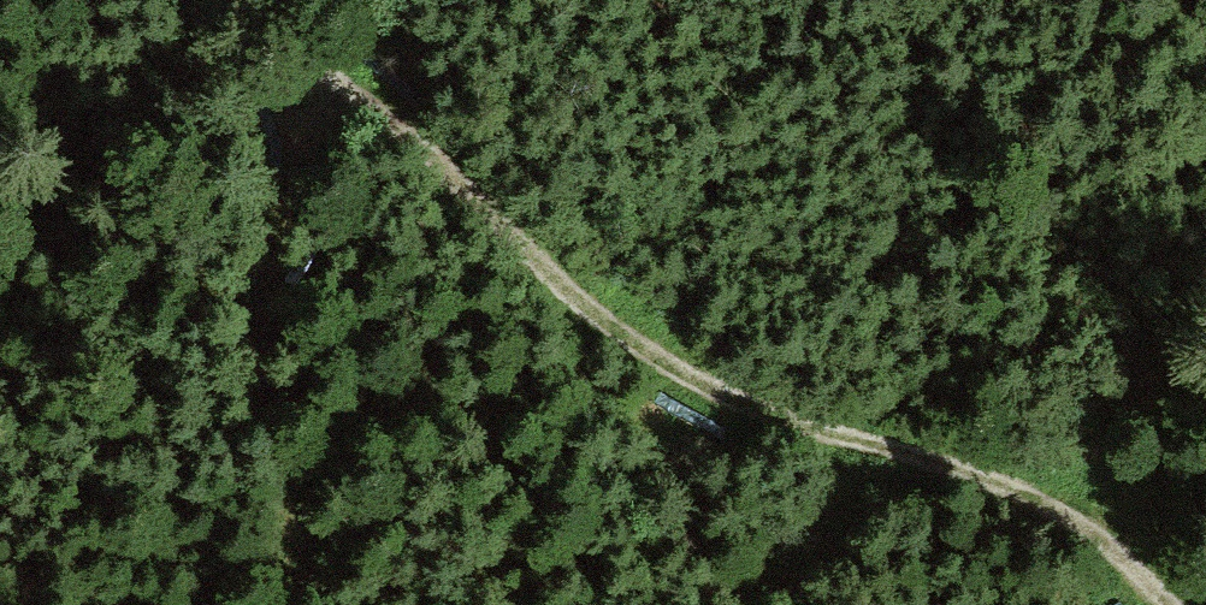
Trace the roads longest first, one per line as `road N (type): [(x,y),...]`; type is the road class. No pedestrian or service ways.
road 1 (track): [(913,459),(684,388),(586,316),(452,170),(335,104),(204,0)]
road 2 (track): [(335,104),(297,195),(300,604)]
road 3 (track): [(913,459),(1039,514),(1159,604)]

